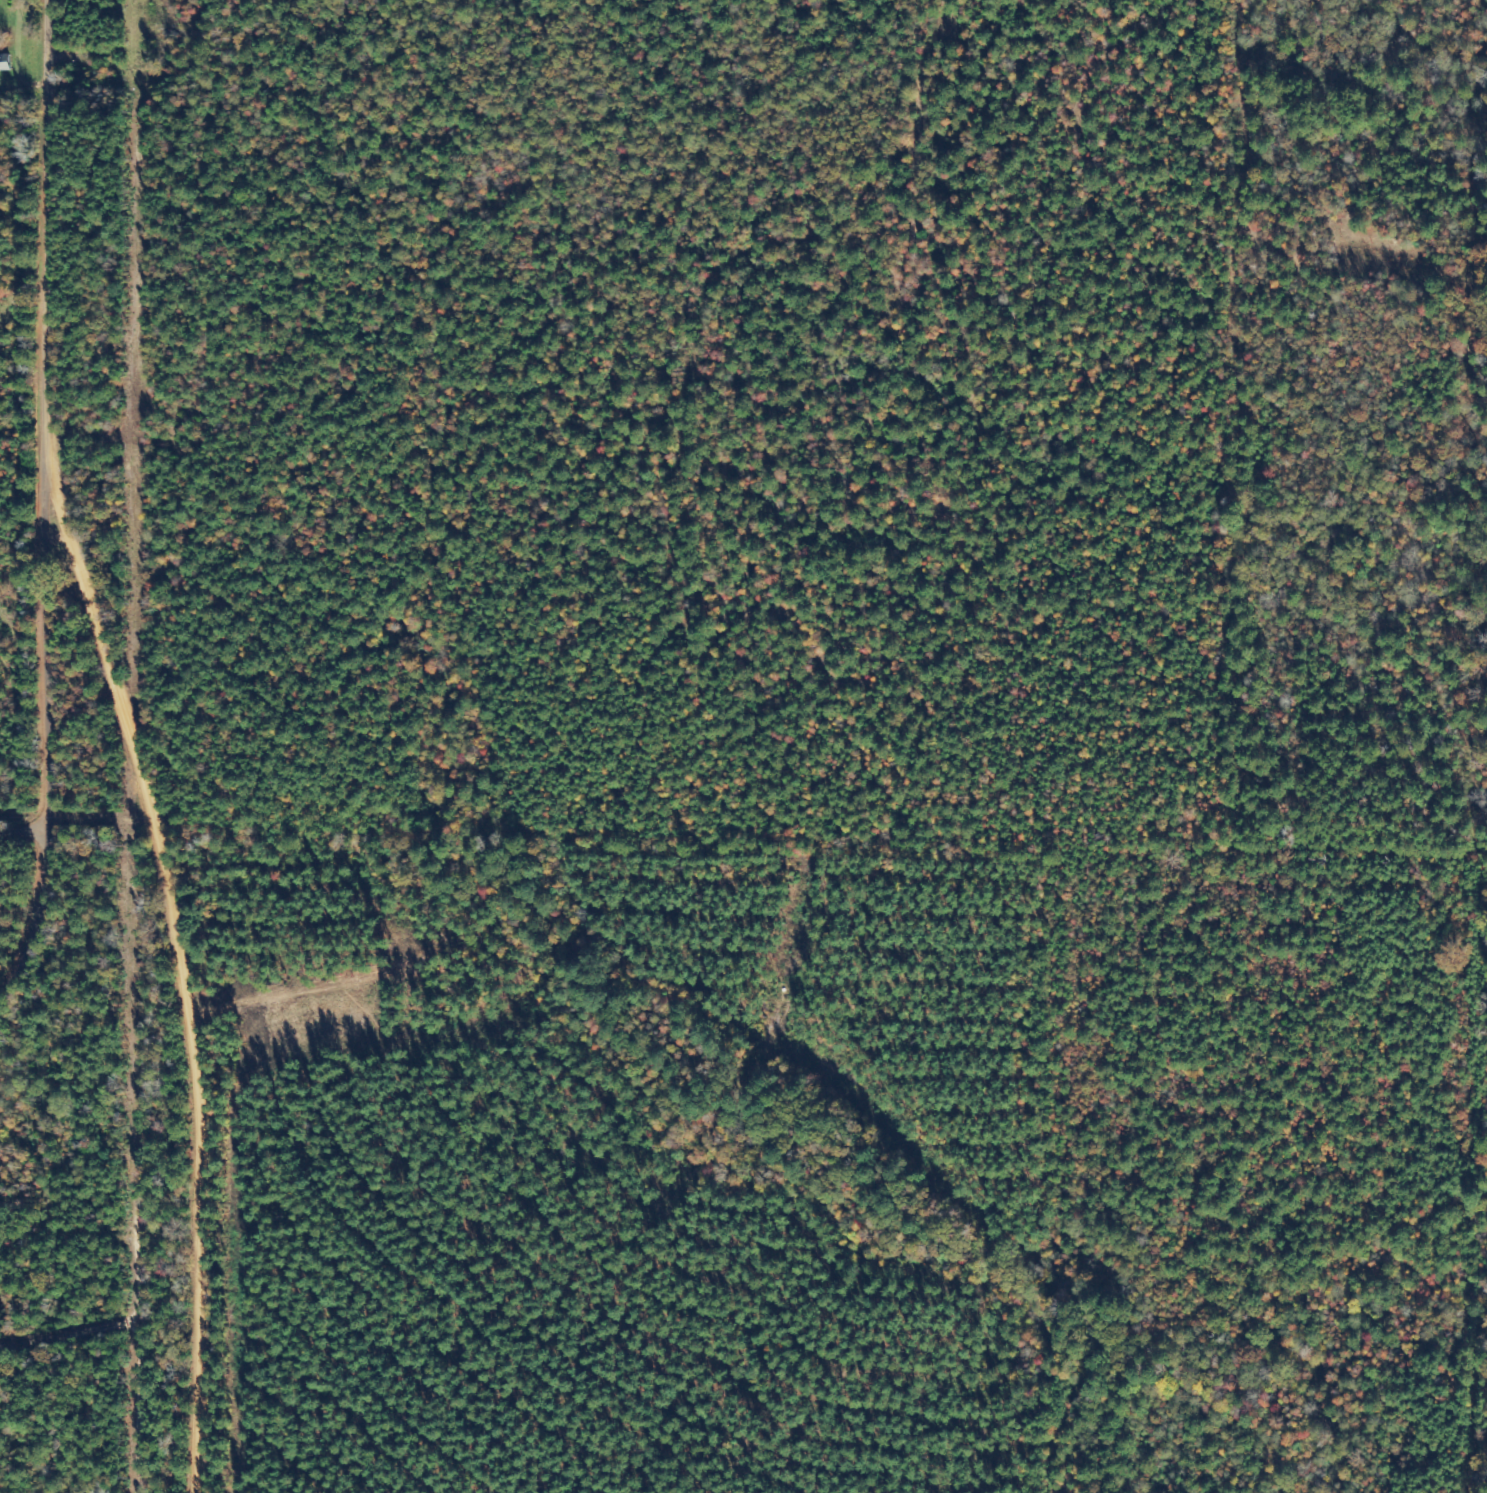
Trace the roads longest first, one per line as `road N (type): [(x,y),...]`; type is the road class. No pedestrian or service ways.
road 1 (residential): [(202,1492),(206,1235),(197,1032),(182,919),(157,807),(52,454)]
road 2 (residential): [(0,1001),(32,954),(53,887),(57,833),(59,0)]

